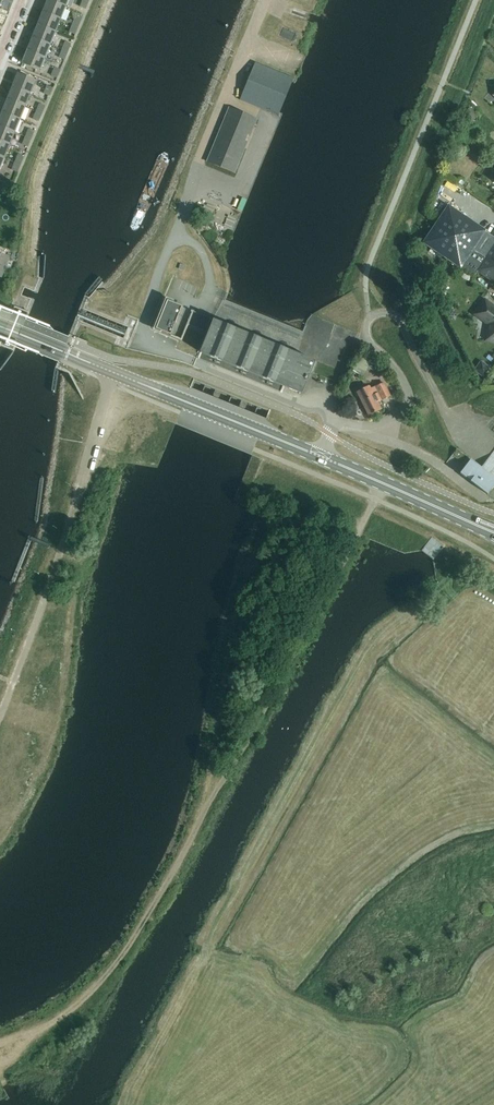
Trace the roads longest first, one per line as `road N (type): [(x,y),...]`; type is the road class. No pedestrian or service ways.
road 1 (track): [(0,1052),(77,1005),(135,936),(382,483)]
road 2 (primary): [(320,456),(0,326)]
road 3 (unclassified): [(369,321),(366,337),(399,373),(406,402),(373,424),(334,419),(320,456)]
road 4 (primary): [(493,532),(320,456)]

